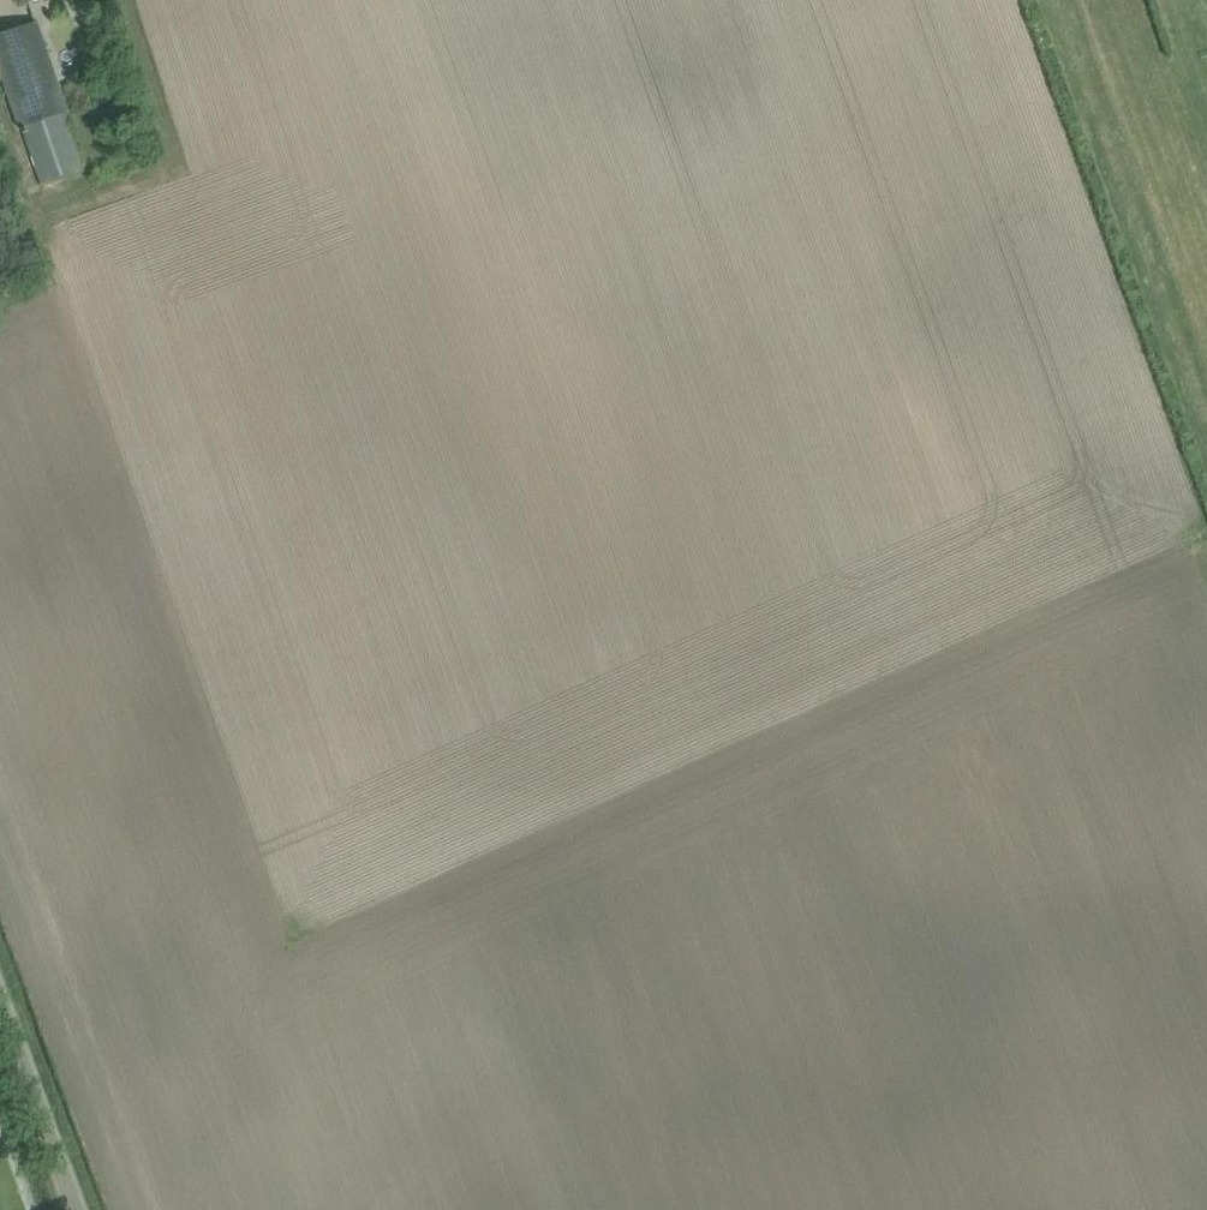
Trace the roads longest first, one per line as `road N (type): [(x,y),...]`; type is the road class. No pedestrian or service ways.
road 1 (unclassified): [(73,1209),(0,1010)]

